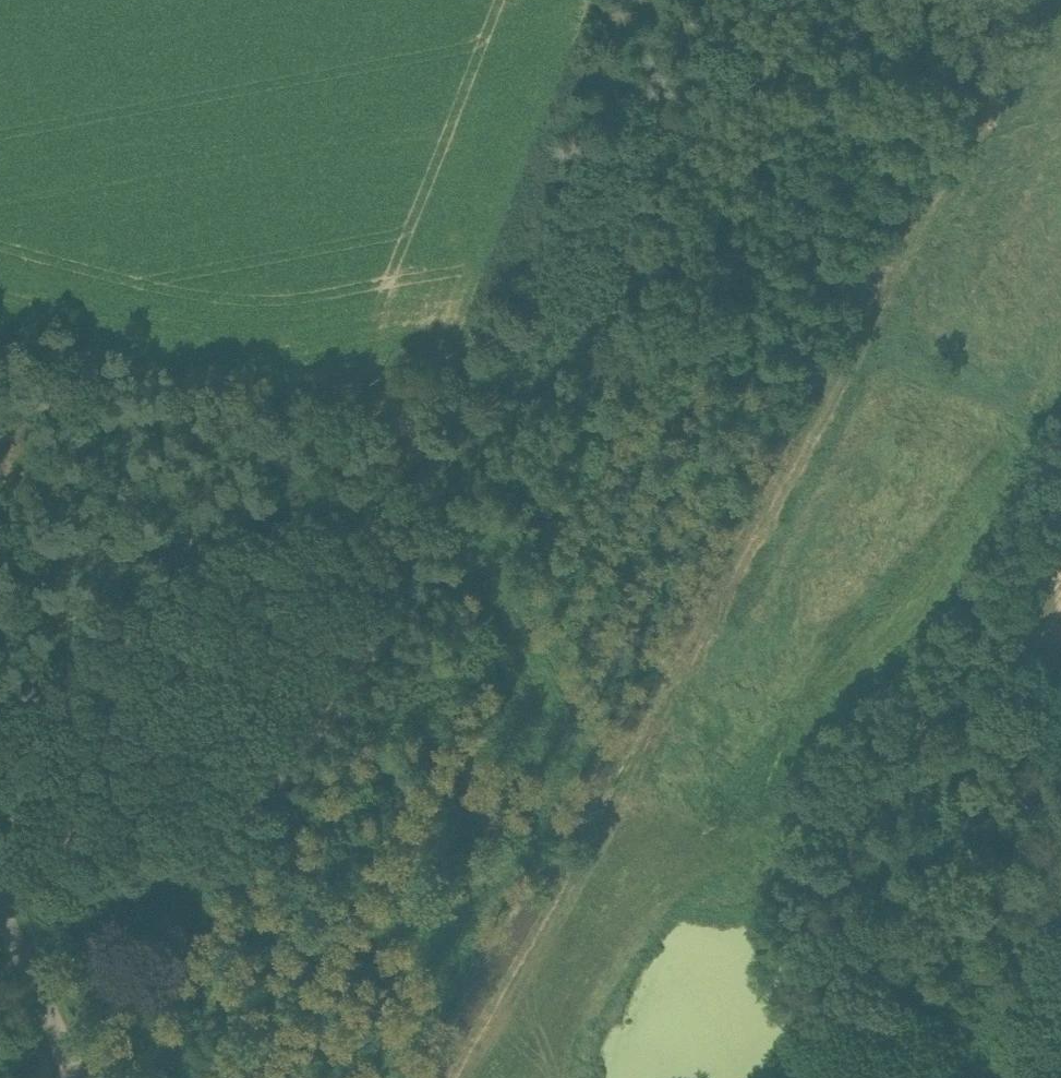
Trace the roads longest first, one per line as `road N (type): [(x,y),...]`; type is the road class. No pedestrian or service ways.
road 1 (tertiary): [(70,1077),(0,936)]

